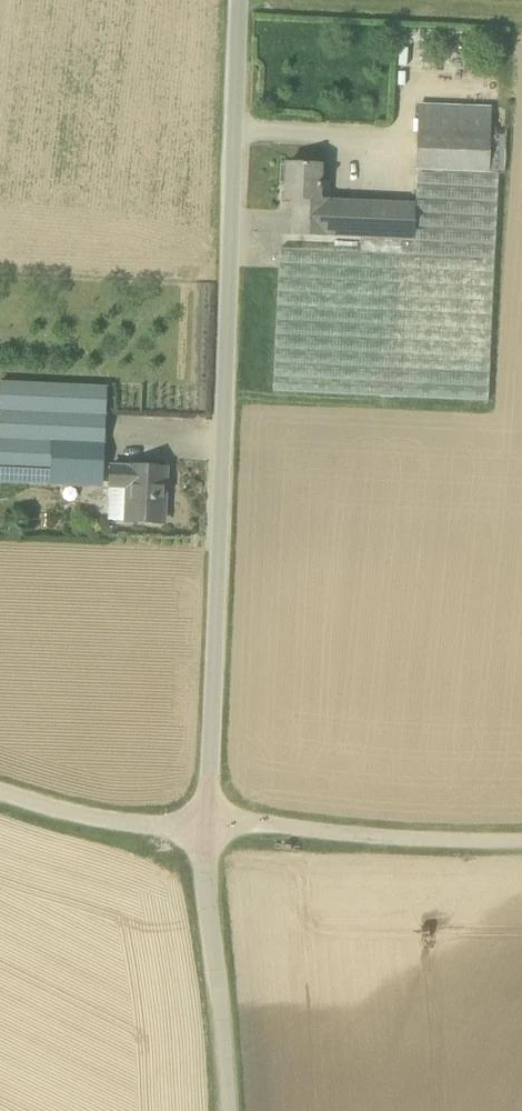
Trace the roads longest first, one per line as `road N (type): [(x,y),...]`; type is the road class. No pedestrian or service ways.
road 1 (unclassified): [(207,824),(239,0)]
road 2 (unclassified): [(207,824),(437,843),(521,841)]
road 3 (unclassified): [(229,1110),(205,873),(207,824)]
road 4 (unclassified): [(207,824),(113,824),(0,793)]

